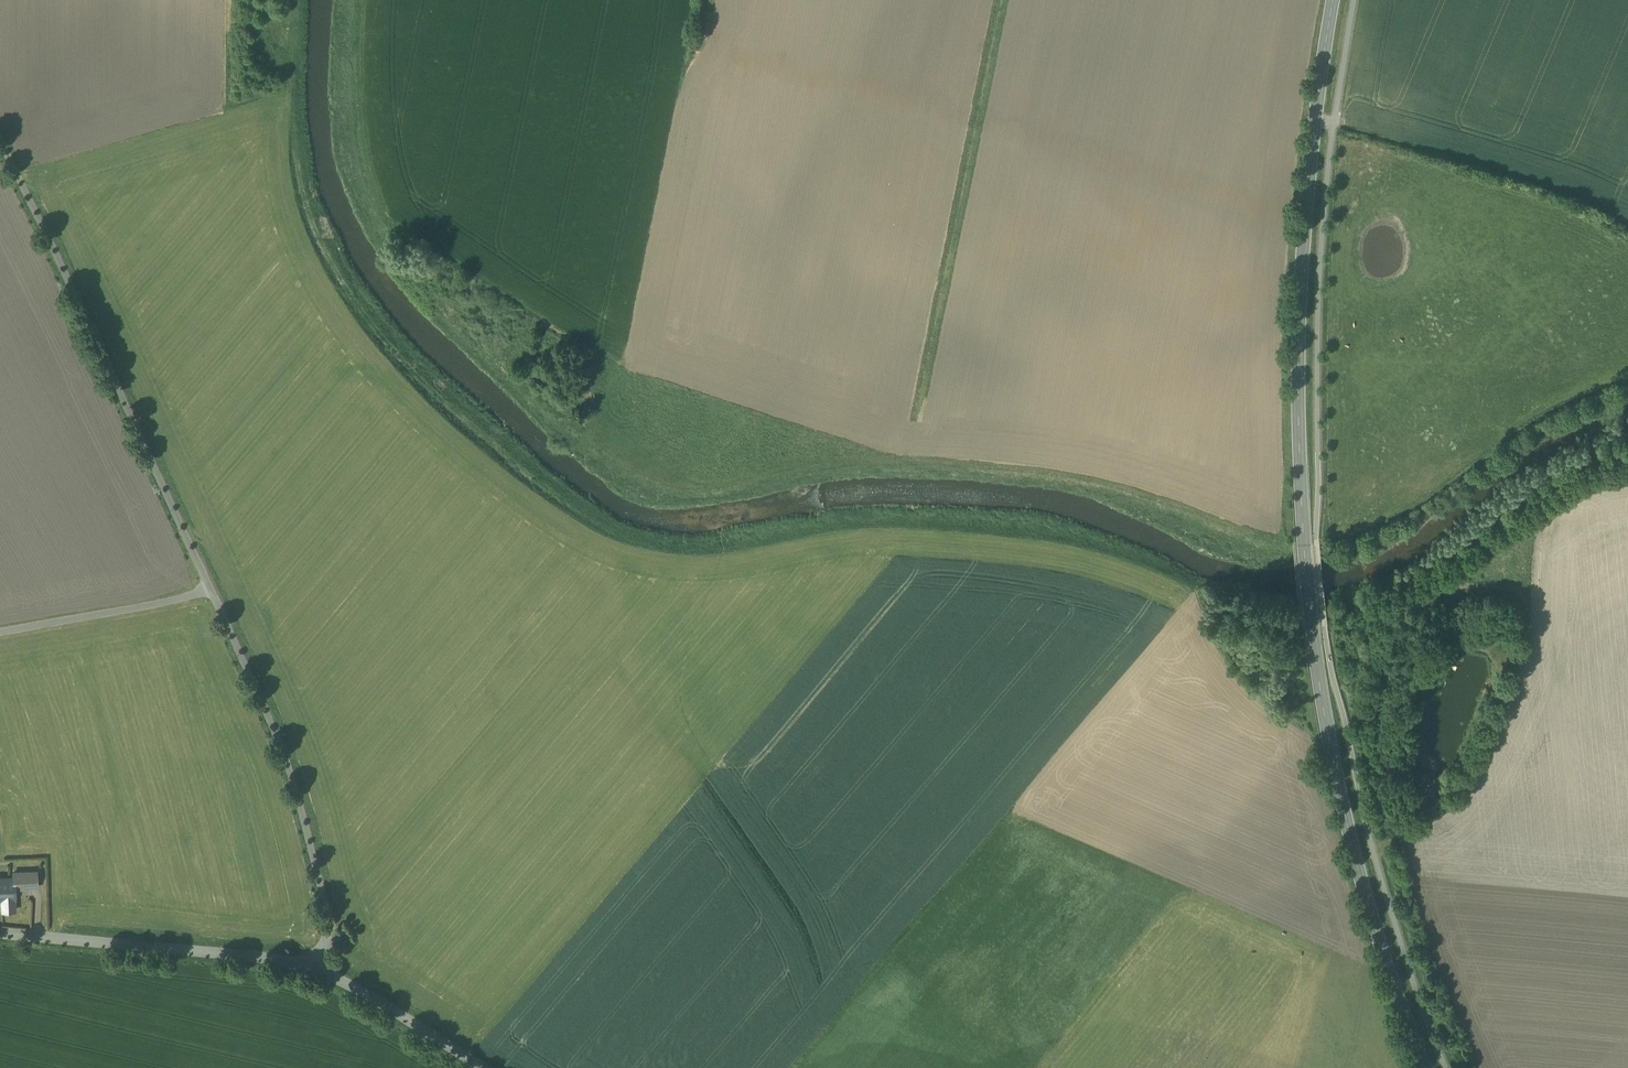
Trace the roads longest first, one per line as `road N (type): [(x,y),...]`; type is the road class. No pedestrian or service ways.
road 1 (secondary): [(1424,1067),(1346,824),(1317,674),(1303,539),(1301,270),(1335,0)]
road 2 (unclassified): [(320,973),(324,894),(285,760),(0,143)]
road 3 (unclassified): [(0,934),(320,973)]
road 4 (unclassified): [(320,973),(477,1067)]

